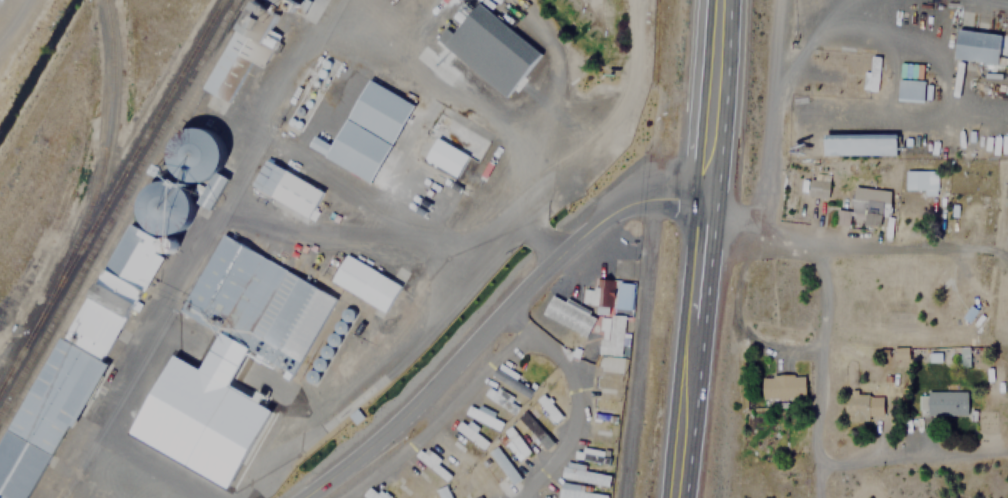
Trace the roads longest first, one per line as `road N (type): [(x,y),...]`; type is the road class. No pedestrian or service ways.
road 1 (tertiary): [(297,497),(412,404),(601,216),(654,196),(699,204)]
road 2 (residential): [(619,497),(654,196)]
road 3 (residential): [(699,204),(748,215),(758,236),(788,245),(951,245)]
road 4 (residential): [(819,457),(821,248)]
road 5 (trunk): [(699,204),(718,0)]
road 6 (residential): [(1007,446),(832,463),(819,457)]
road 7 (trunk): [(673,497),(688,323)]

